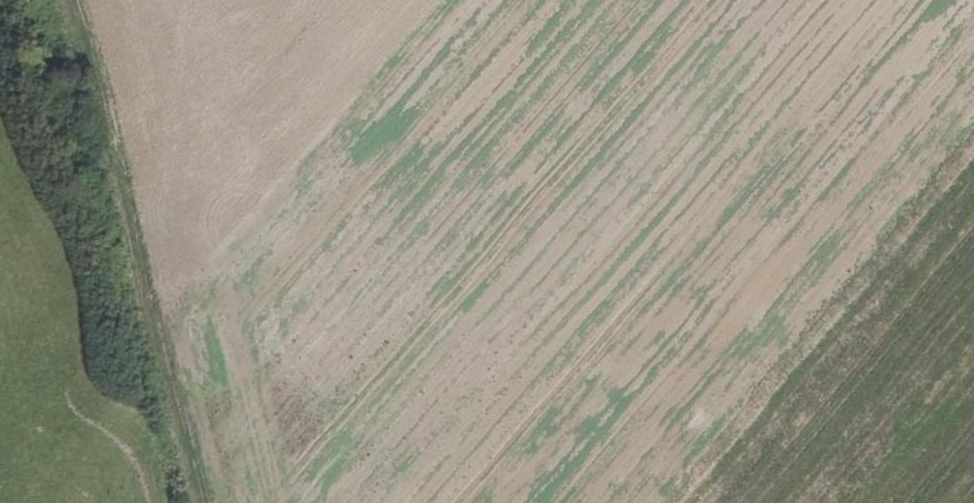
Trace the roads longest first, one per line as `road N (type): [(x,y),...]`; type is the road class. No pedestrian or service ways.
road 1 (track): [(205,502),(75,0)]

